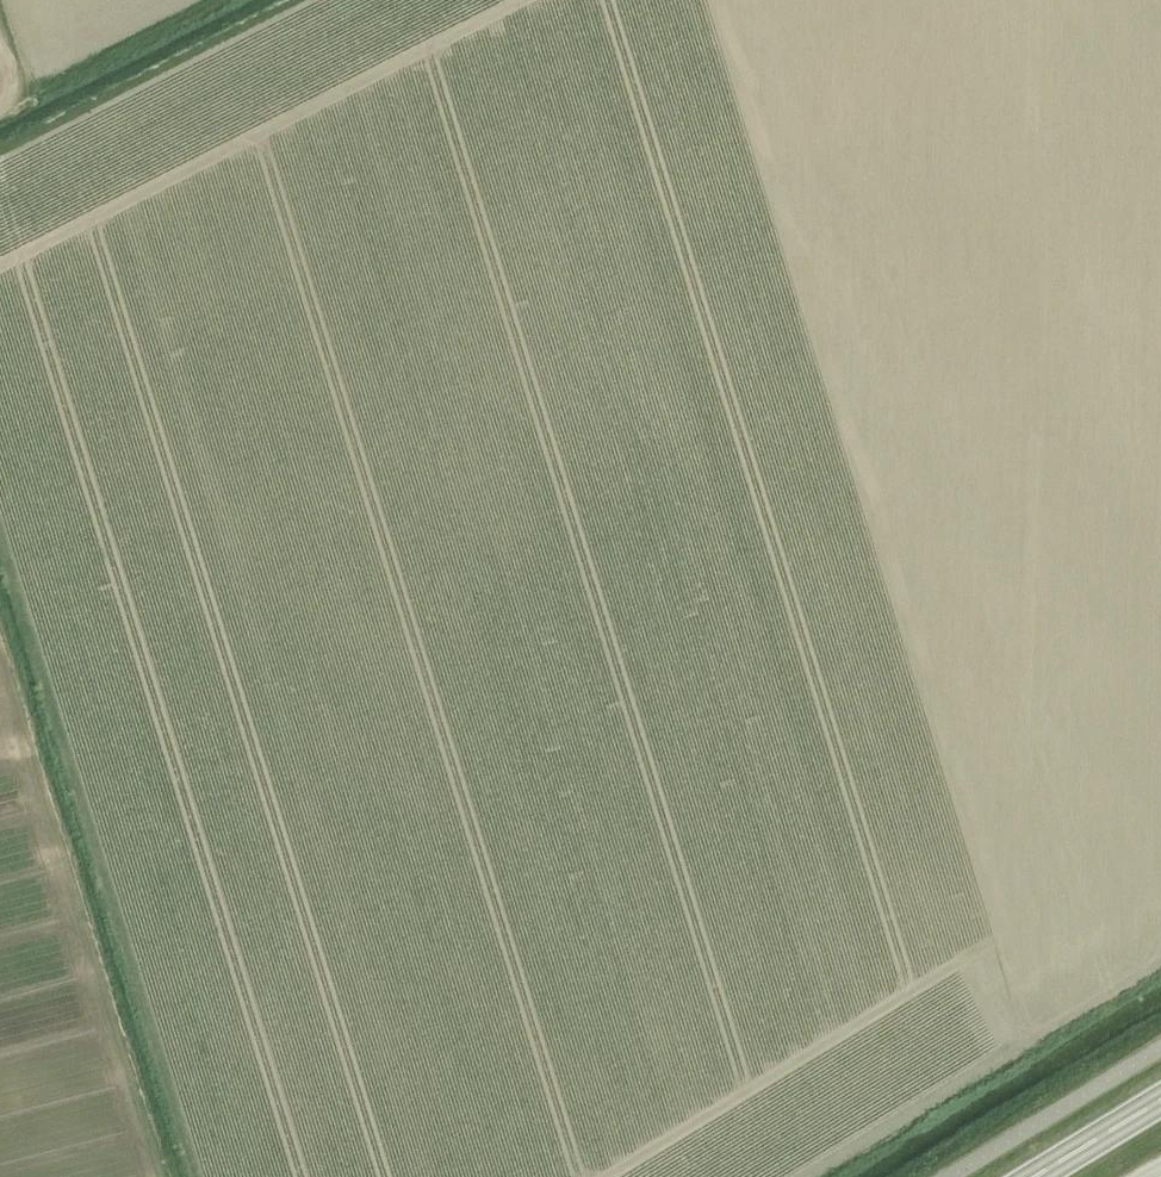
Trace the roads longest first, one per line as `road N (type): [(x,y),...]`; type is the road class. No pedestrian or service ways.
road 1 (secondary): [(1035,1176),(1160,1100)]

